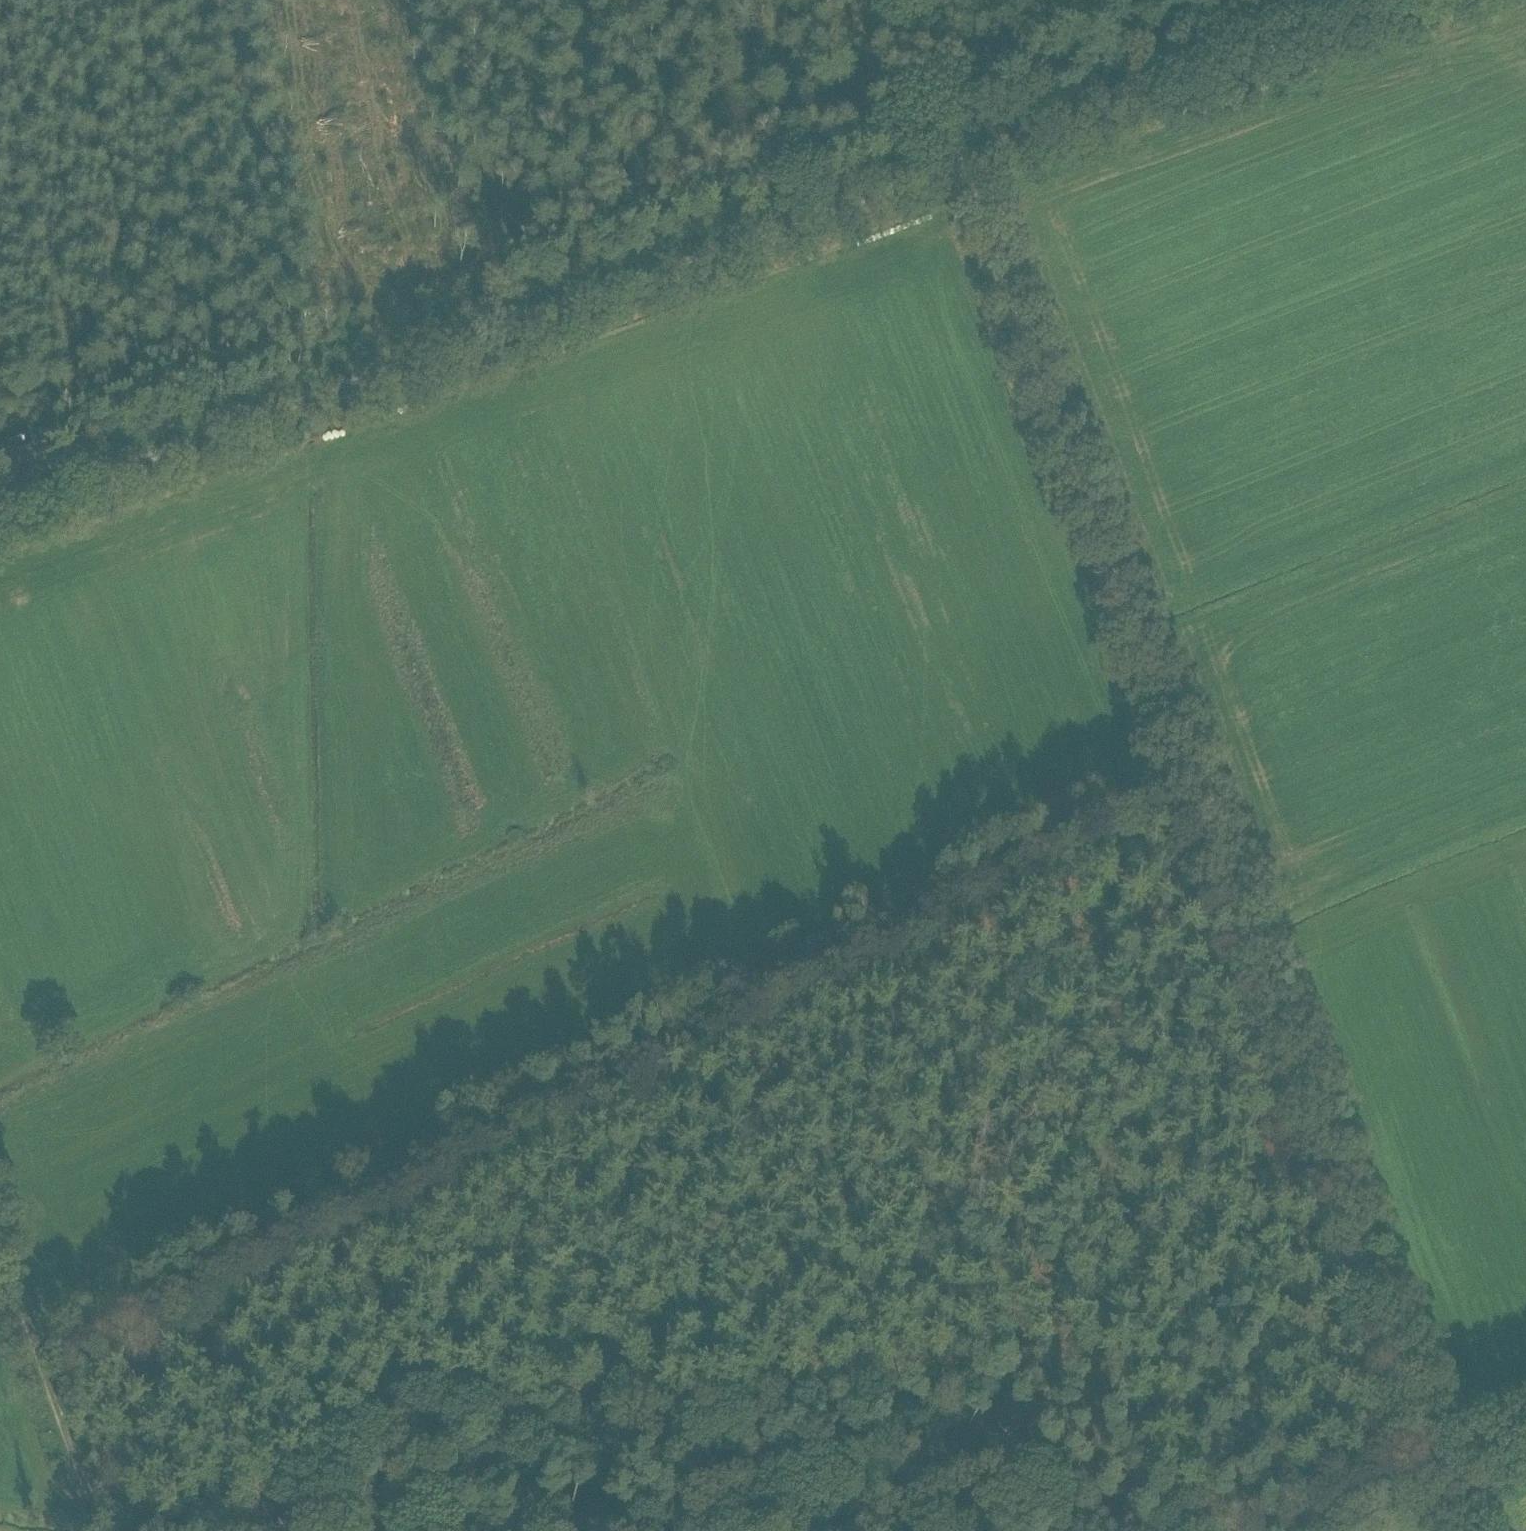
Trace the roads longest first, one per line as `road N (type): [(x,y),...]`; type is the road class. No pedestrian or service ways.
road 1 (track): [(959,166),(1454,1486)]
road 2 (track): [(1185,785),(40,1365)]
road 3 (track): [(0,516),(371,373),(959,166)]
road 4 (track): [(959,166),(1410,0)]
road 5 (track): [(105,1530),(0,1260)]
road 6 (track): [(928,0),(959,166)]
road 7 (track): [(1454,1486),(1327,1530)]

